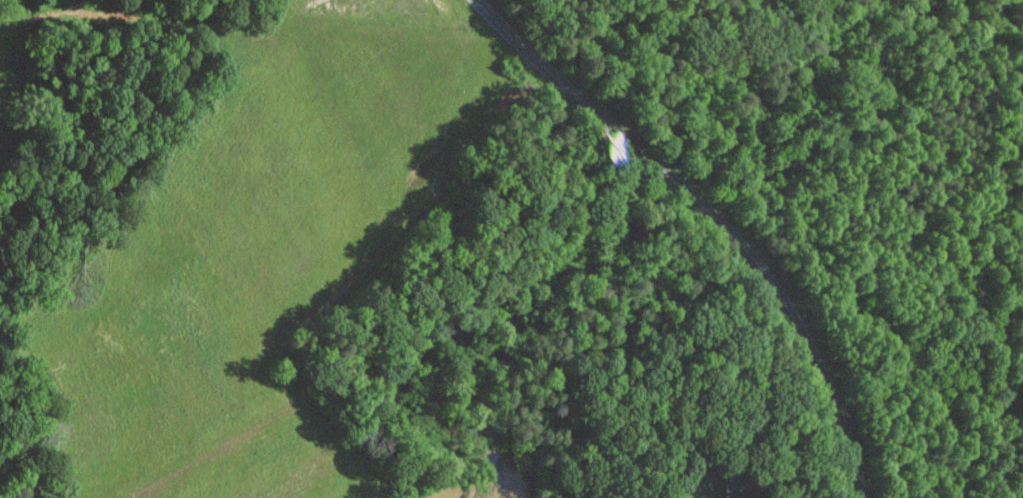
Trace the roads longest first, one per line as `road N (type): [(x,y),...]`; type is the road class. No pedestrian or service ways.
road 1 (residential): [(866,497),(831,384),(796,317),(727,226),(507,32),(483,0)]

